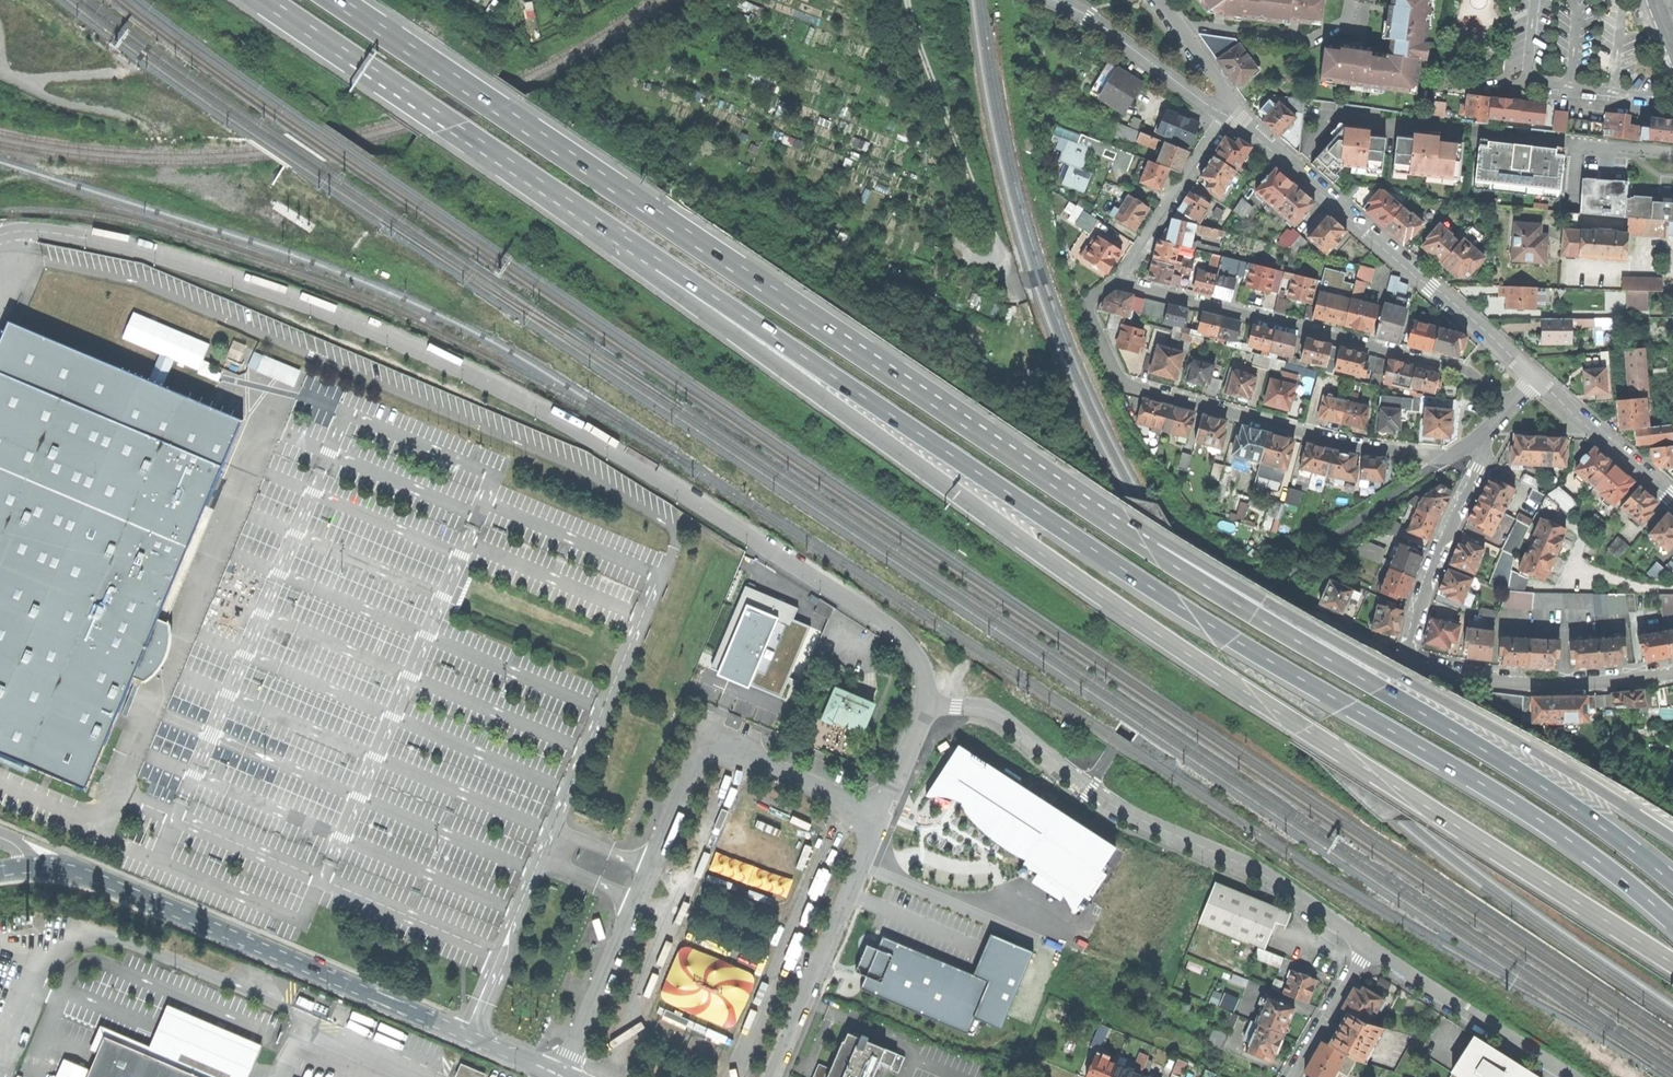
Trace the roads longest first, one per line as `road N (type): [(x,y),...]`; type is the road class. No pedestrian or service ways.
road 1 (trunk): [(648,260),(670,287),(1152,629),(1672,963)]
road 2 (trunk): [(648,260),(1249,648),(1477,778),(1672,919)]
road 3 (unclassified): [(0,235),(63,233),(154,253),(324,311),(528,401),(882,621),(914,654),(923,705)]
road 4 (trunk): [(1072,492),(338,0)]
road 5 (trunk): [(1672,881),(1513,767),(1157,556),(1072,492)]
road 6 (trunk): [(1672,836),(1546,756),(1072,492)]
road 7 (unclassified): [(882,815),(701,737),(562,1076)]
road 8 (unclassified): [(1371,945),(1261,874),(1103,799),(1001,715),(923,705)]
road 9 (unclassified): [(562,1076),(87,875)]
road 10 (residential): [(1483,433),(1479,469),(1430,576),(1411,655),(1460,676),(1526,684),(1672,673)]
road 11 (trunk): [(265,0),(648,260)]
road 12 (residential): [(1452,455),(1335,441),(1126,384),(1088,310),(1115,282)]
road 13 (residential): [(1509,406),(1460,369),(1115,282)]
road 14 (residential): [(1225,115),(1535,377)]
road 15 (track): [(0,183),(54,170),(171,178),(141,128),(0,78)]
road 16 (unclassified): [(771,1076),(882,815)]
road 17 (track): [(909,0),(991,233)]
road 18 (residential): [(1572,1076),(1371,945)]
road 19 (residential): [(1054,0),(1225,115)]
road 20 (residential): [(1115,282),(1225,115)]
road 21 (residential): [(1535,377),(1672,499)]
road 22 (residential): [(1294,1076),(1371,945)]
road 23 (residential): [(1160,0),(1221,83),(1225,115)]
road 24 (residential): [(1672,588),(1641,588),(1574,566),(1582,545)]

